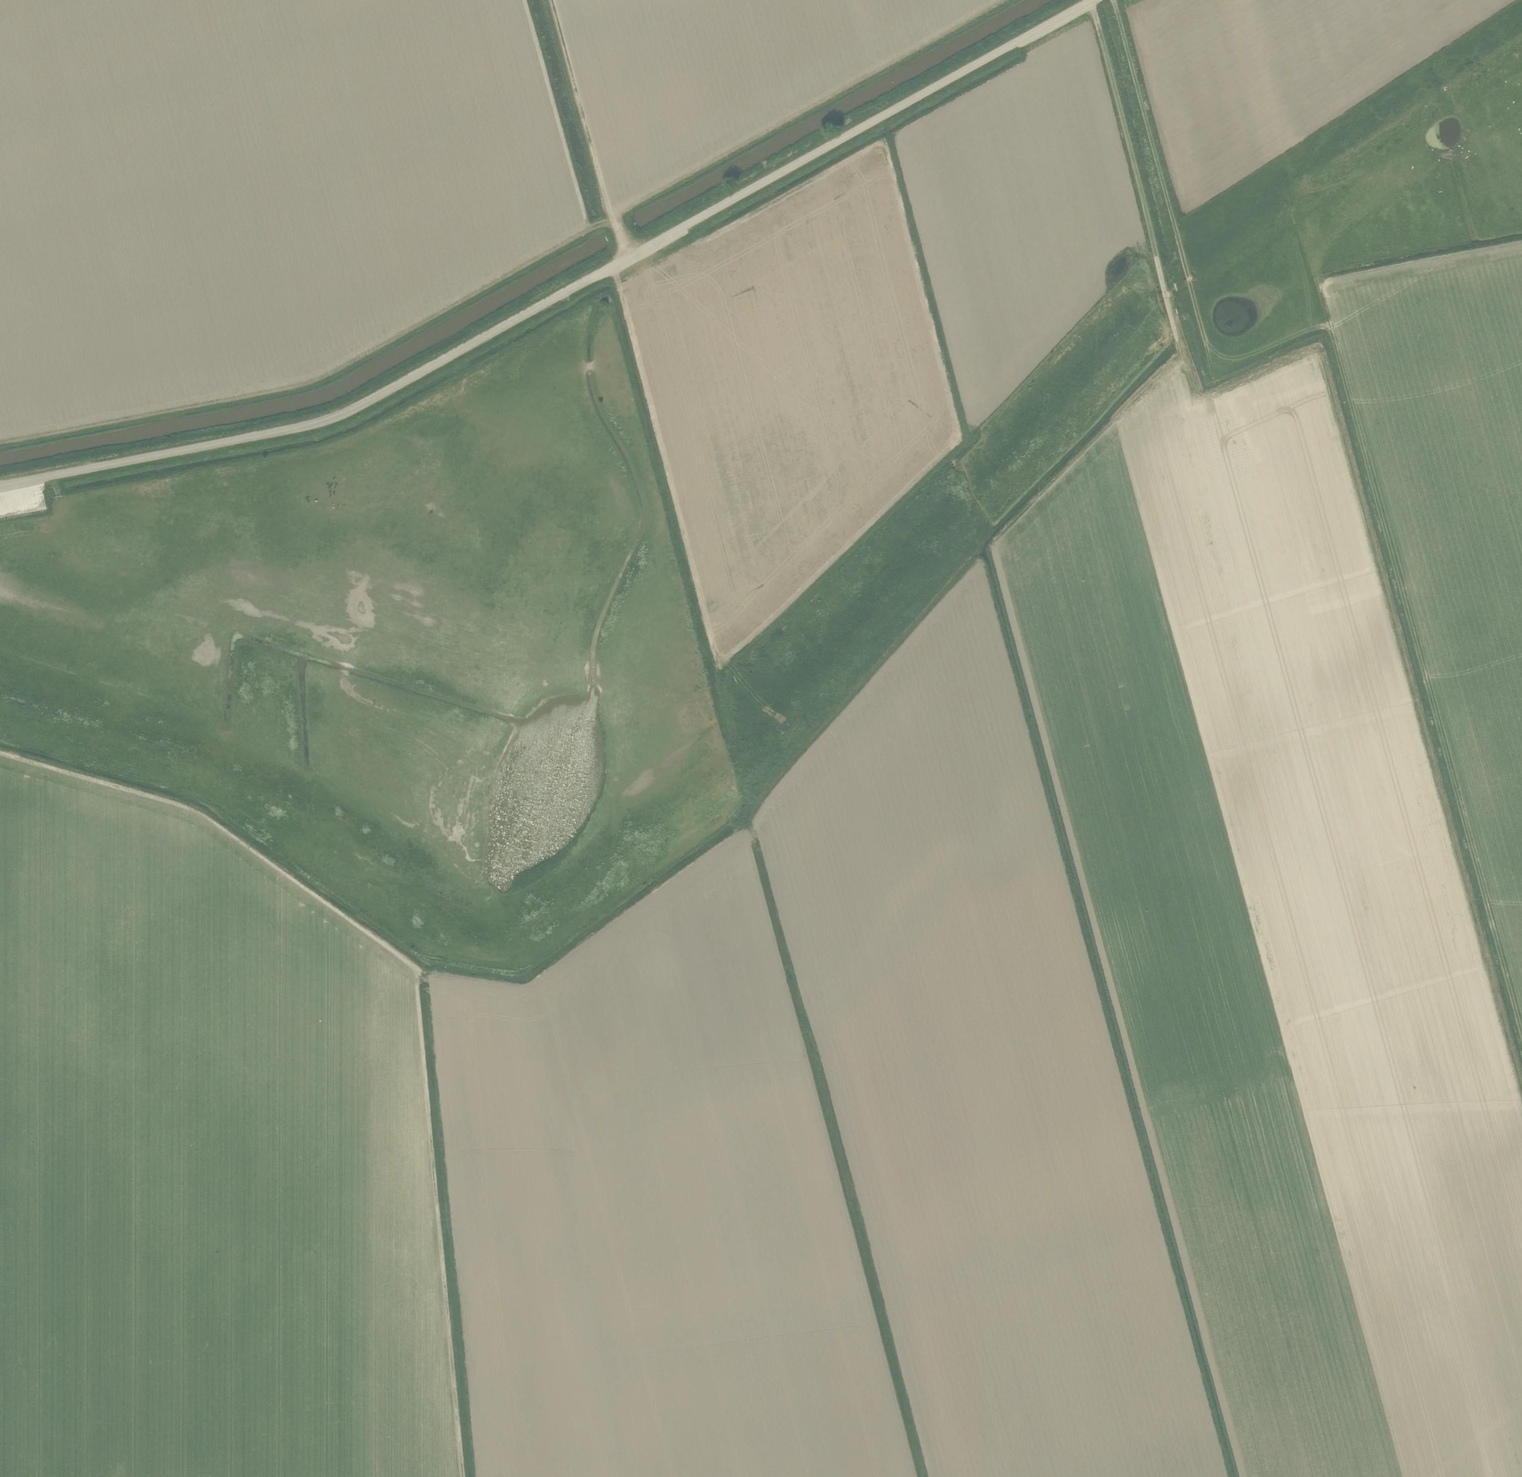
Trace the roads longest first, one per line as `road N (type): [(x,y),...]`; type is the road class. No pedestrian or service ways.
road 1 (unclassified): [(0,483),(314,424),(354,409),(1094,0)]

